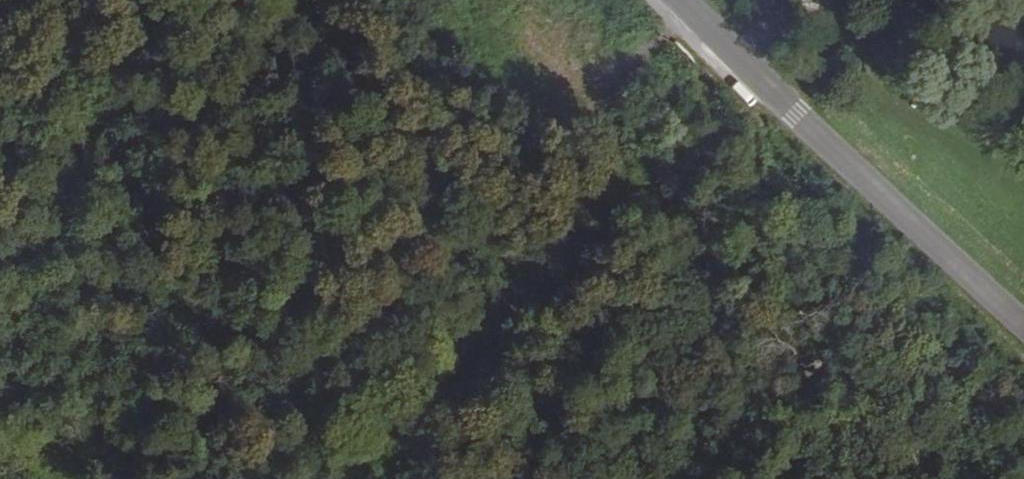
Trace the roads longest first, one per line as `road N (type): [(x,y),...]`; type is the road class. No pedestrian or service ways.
road 1 (tertiary): [(1023,331),(676,0)]

